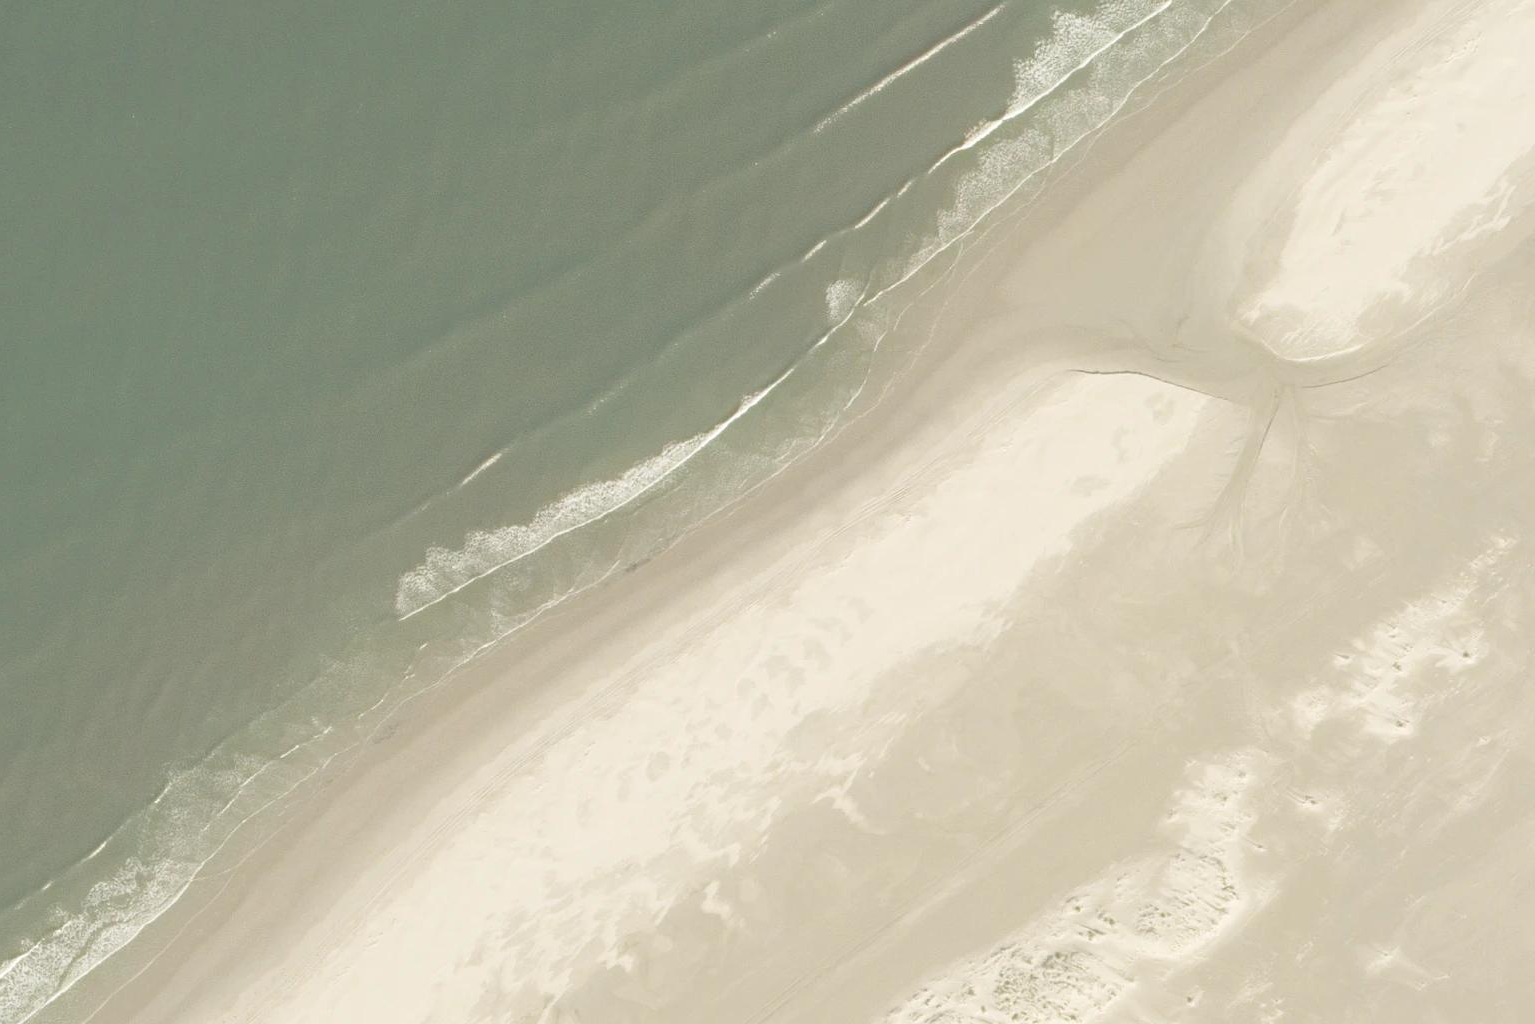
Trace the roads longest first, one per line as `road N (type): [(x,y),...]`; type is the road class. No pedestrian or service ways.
road 1 (track): [(1087,1023),(1534,755)]

